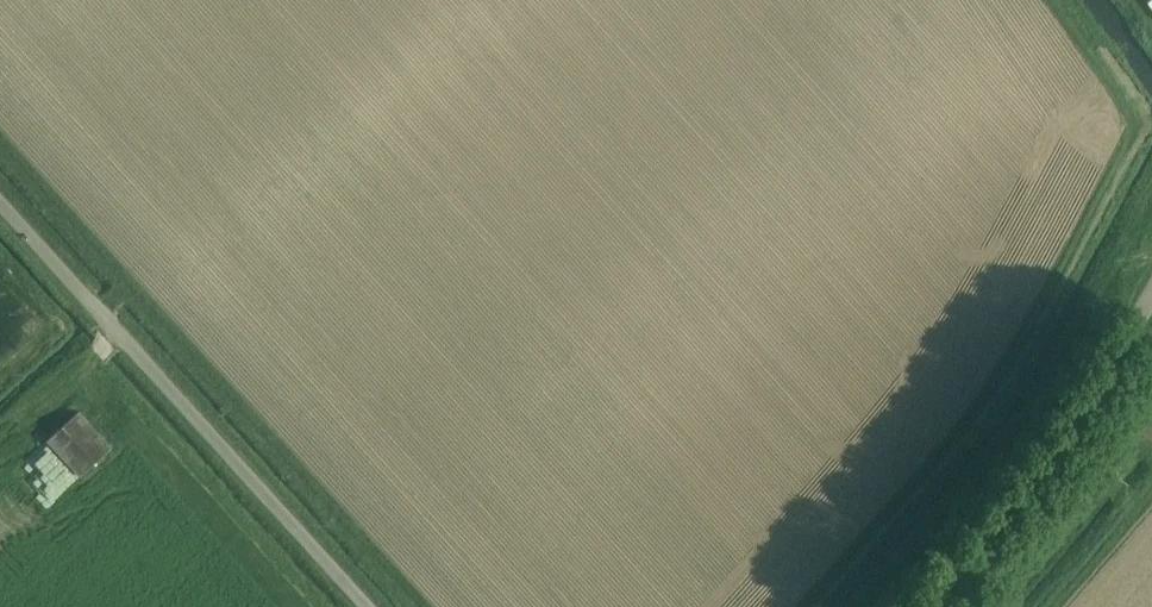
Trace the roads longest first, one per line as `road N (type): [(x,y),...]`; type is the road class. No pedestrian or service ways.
road 1 (unclassified): [(363,606),(0,206)]
road 2 (residential): [(929,606),(1069,430),(1151,296)]

